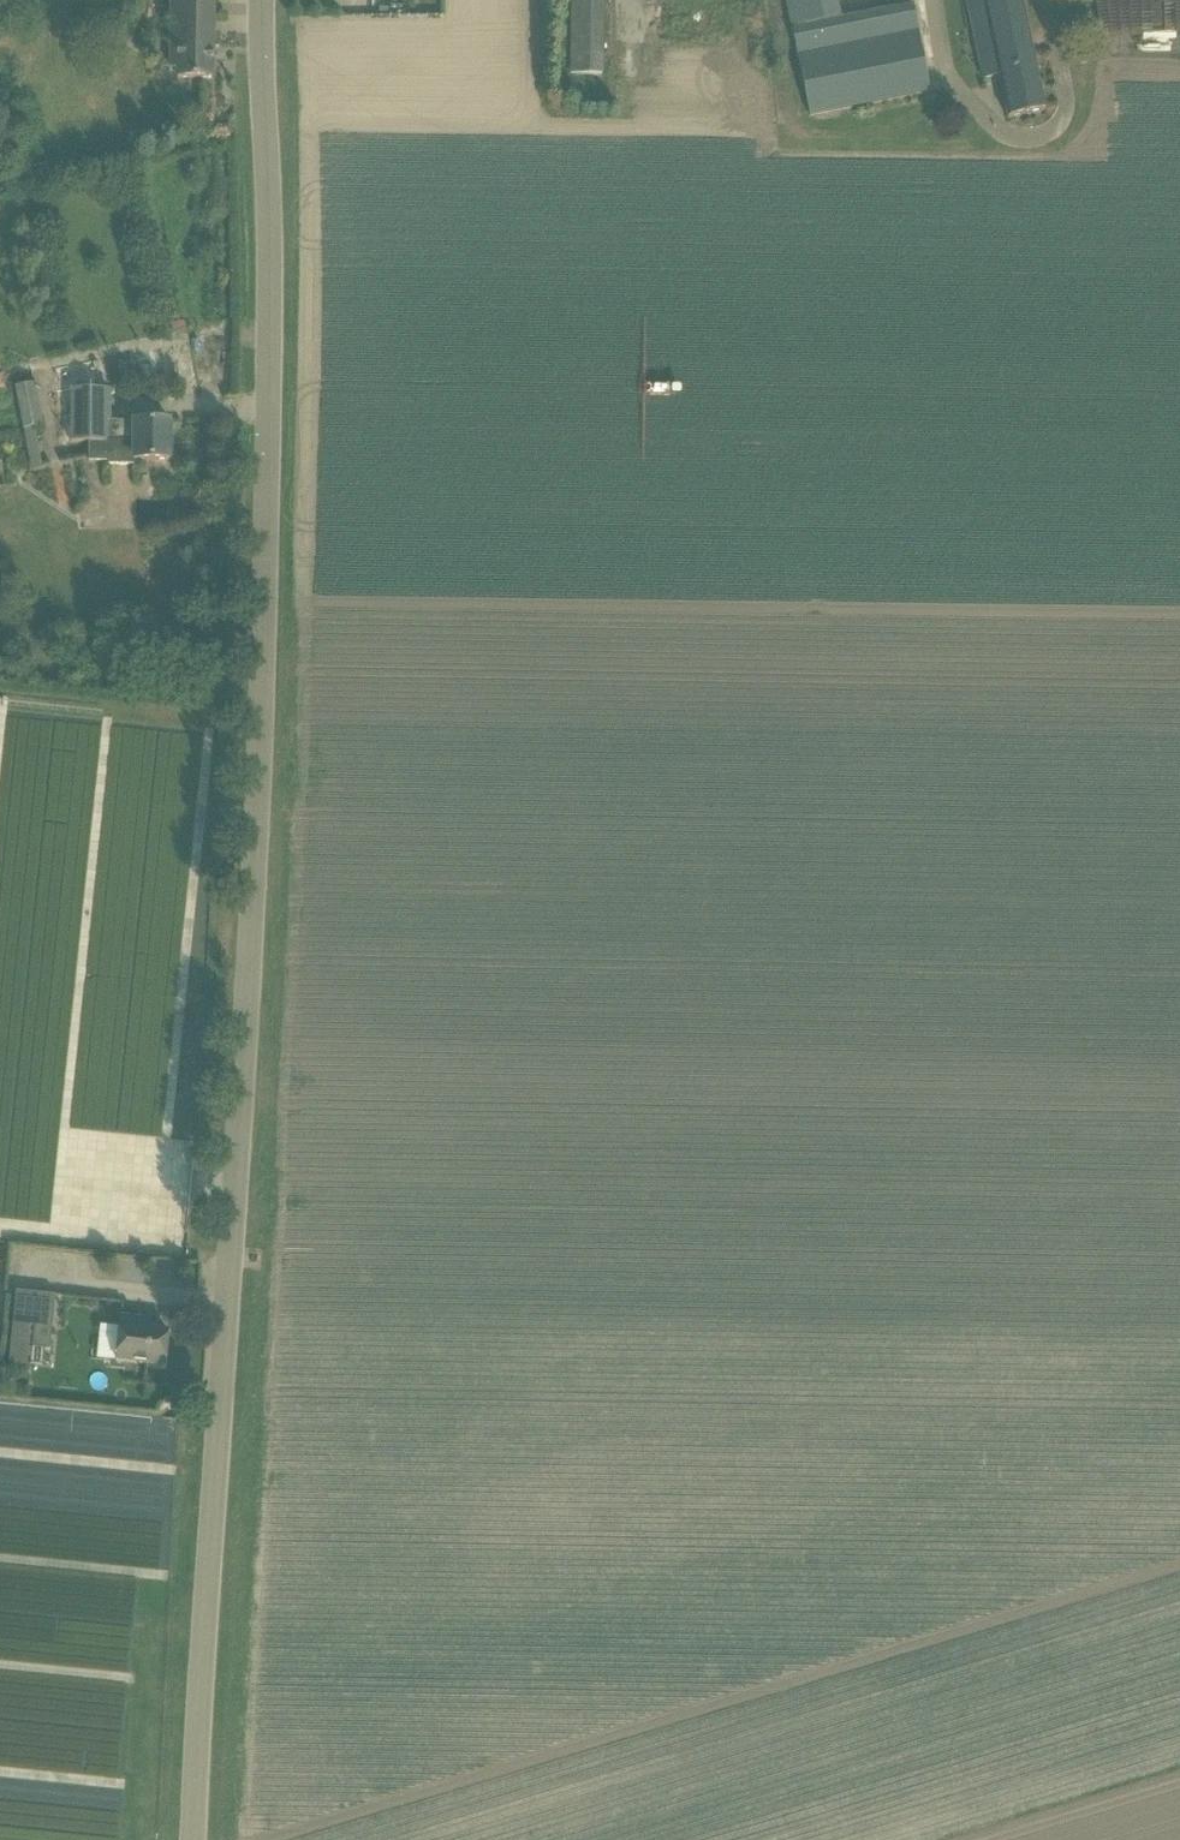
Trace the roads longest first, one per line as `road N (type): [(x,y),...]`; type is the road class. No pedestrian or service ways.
road 1 (unclassified): [(192,1839),(250,926),(267,478),(262,0)]

